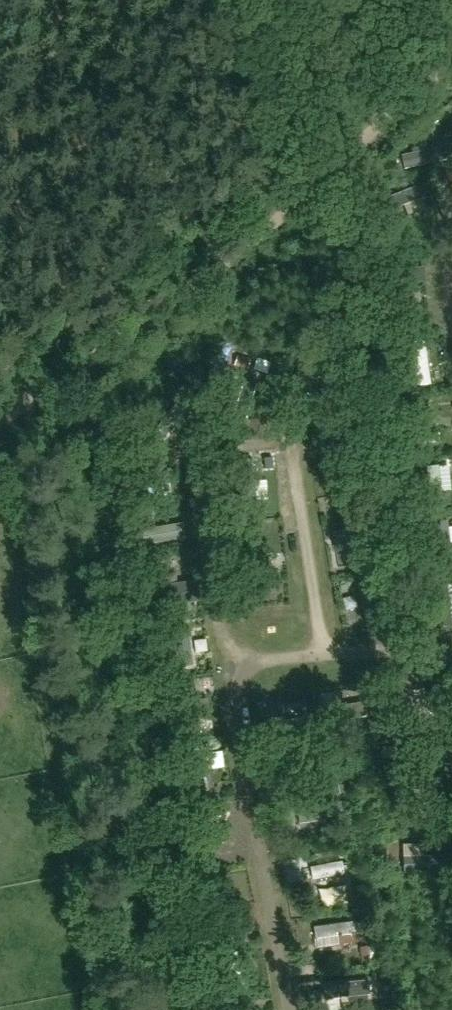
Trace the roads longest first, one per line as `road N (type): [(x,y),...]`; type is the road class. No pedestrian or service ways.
road 1 (track): [(451,64),(201,281),(0,420)]
road 2 (track): [(245,668),(236,689),(293,1009)]
road 3 (track): [(326,655),(284,393)]
road 4 (track): [(245,668),(224,657),(181,453)]
road 5 (track): [(451,640),(245,668)]
road 6 (track): [(451,352),(428,193),(451,180)]

